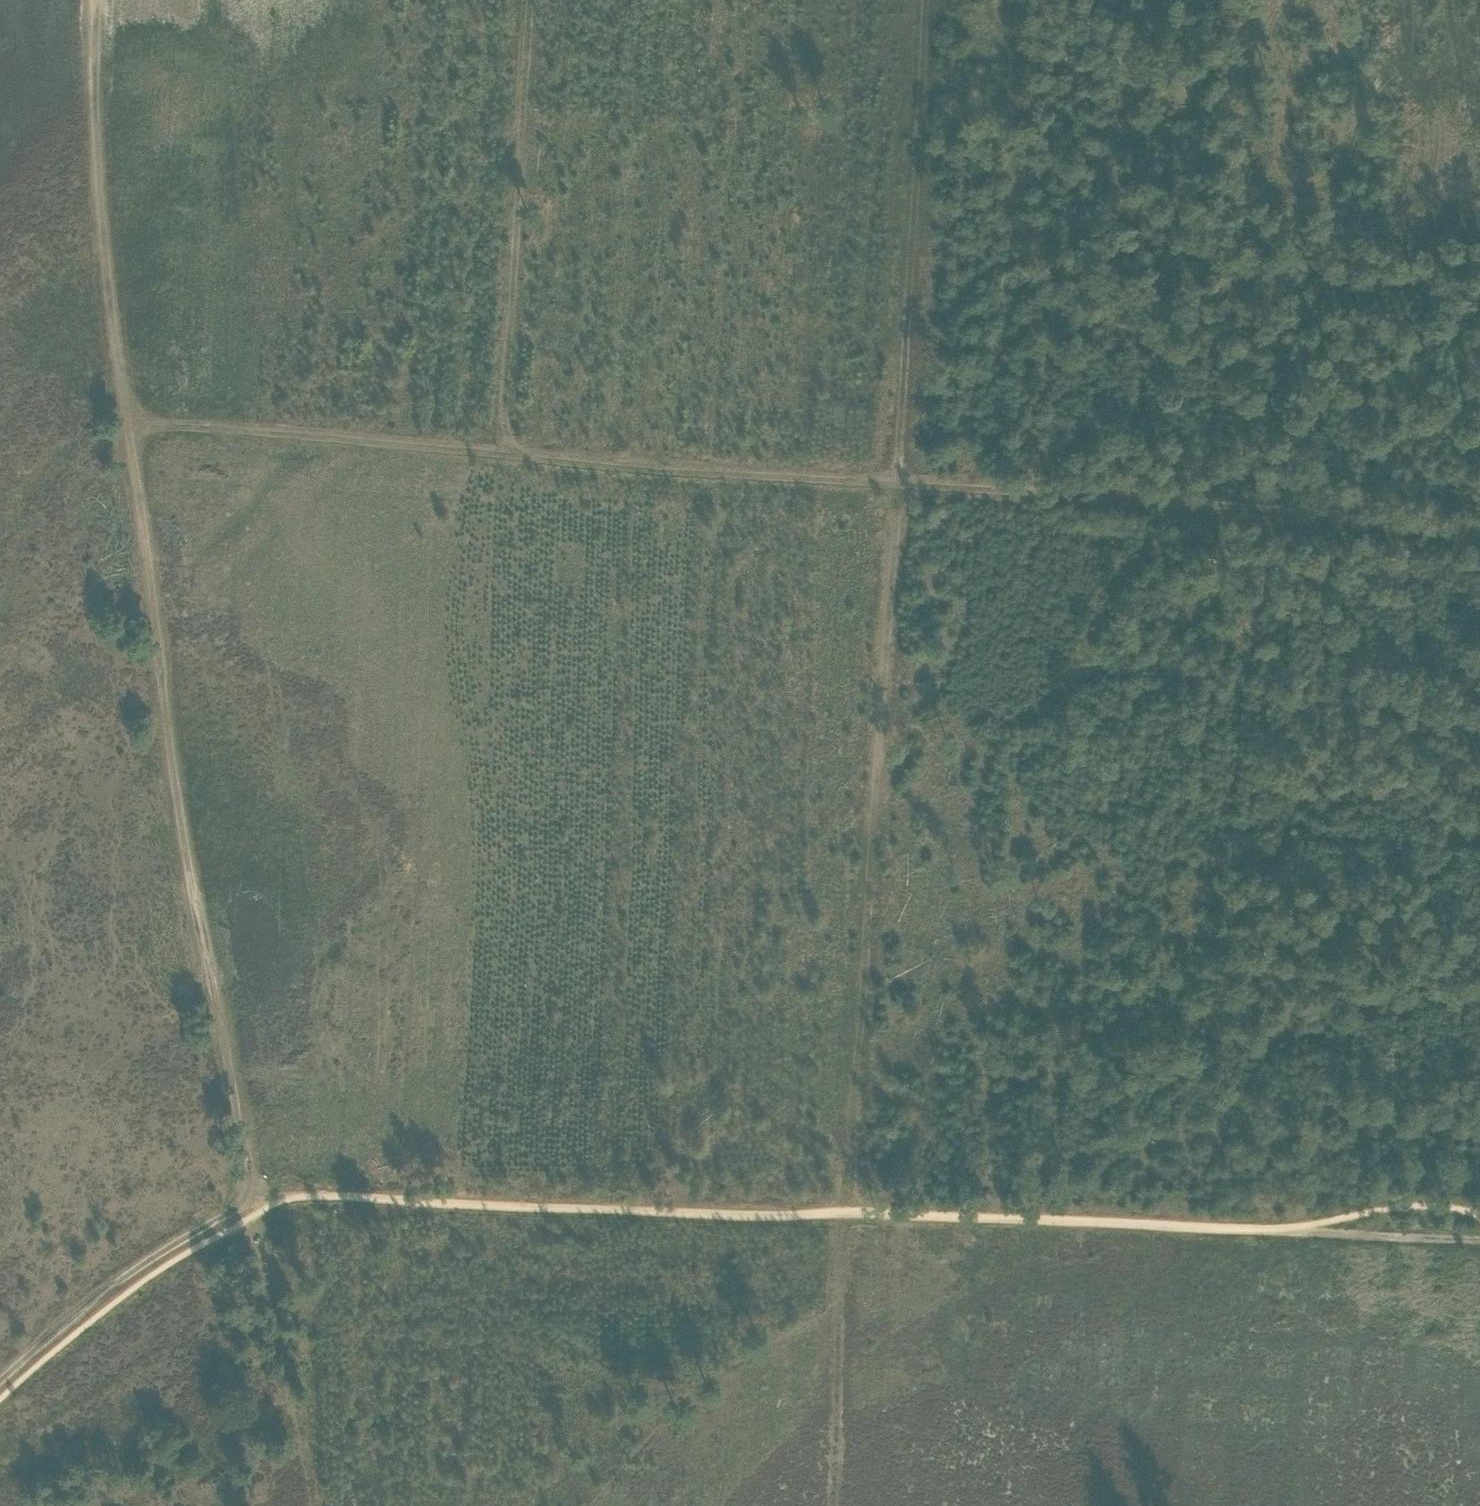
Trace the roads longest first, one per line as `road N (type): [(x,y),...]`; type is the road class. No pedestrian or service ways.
road 1 (track): [(119,427),(1479,531)]
road 2 (track): [(1479,1241),(333,1197),(255,1211)]
road 3 (track): [(930,0),(900,484),(835,1218)]
road 4 (track): [(255,1211),(175,807),(119,427)]
road 5 (track): [(516,0),(485,454)]
road 6 (track): [(119,427),(93,197),(89,0)]
road 7 (track): [(0,1386),(135,1276),(255,1211)]

